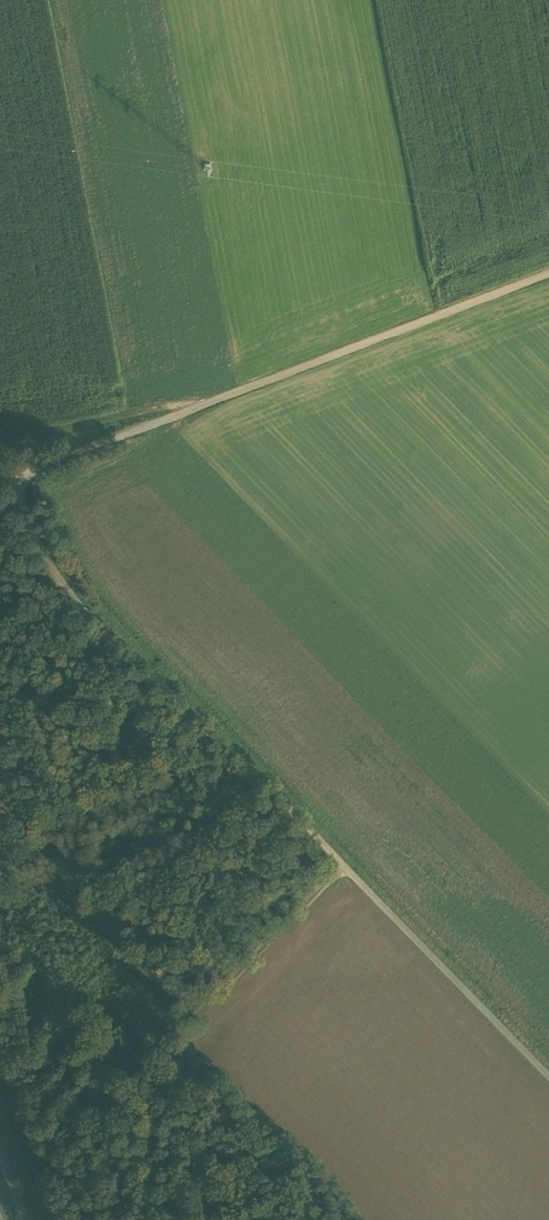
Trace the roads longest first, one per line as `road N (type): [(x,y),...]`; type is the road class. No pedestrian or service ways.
road 1 (track): [(548,1078),(163,684),(96,627),(54,572),(11,478)]
road 2 (track): [(11,478),(548,274)]
road 3 (track): [(344,865),(163,1052),(204,1219)]
road 4 (track): [(183,413),(182,425),(65,485),(67,496)]

